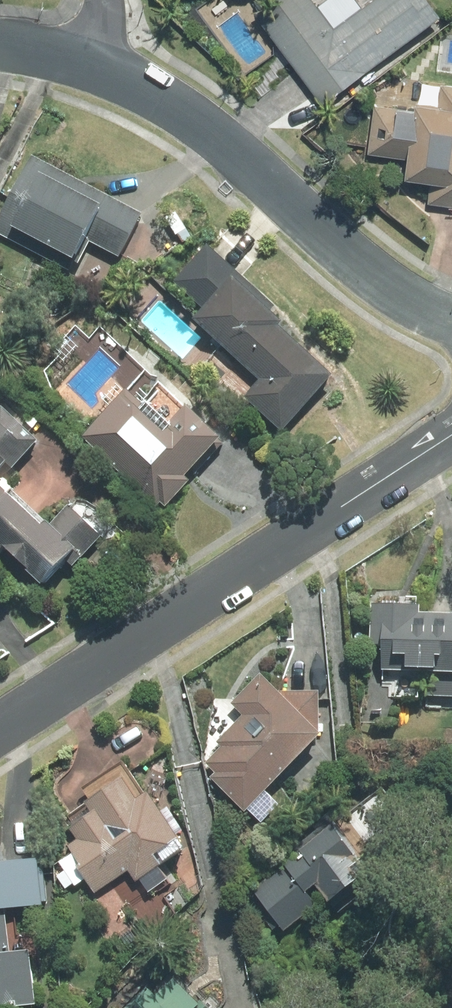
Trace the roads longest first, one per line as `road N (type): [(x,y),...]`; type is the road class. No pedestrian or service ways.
road 1 (residential): [(0,728),(451,435)]
road 2 (residential): [(451,325),(414,306),(171,107),(89,67)]

